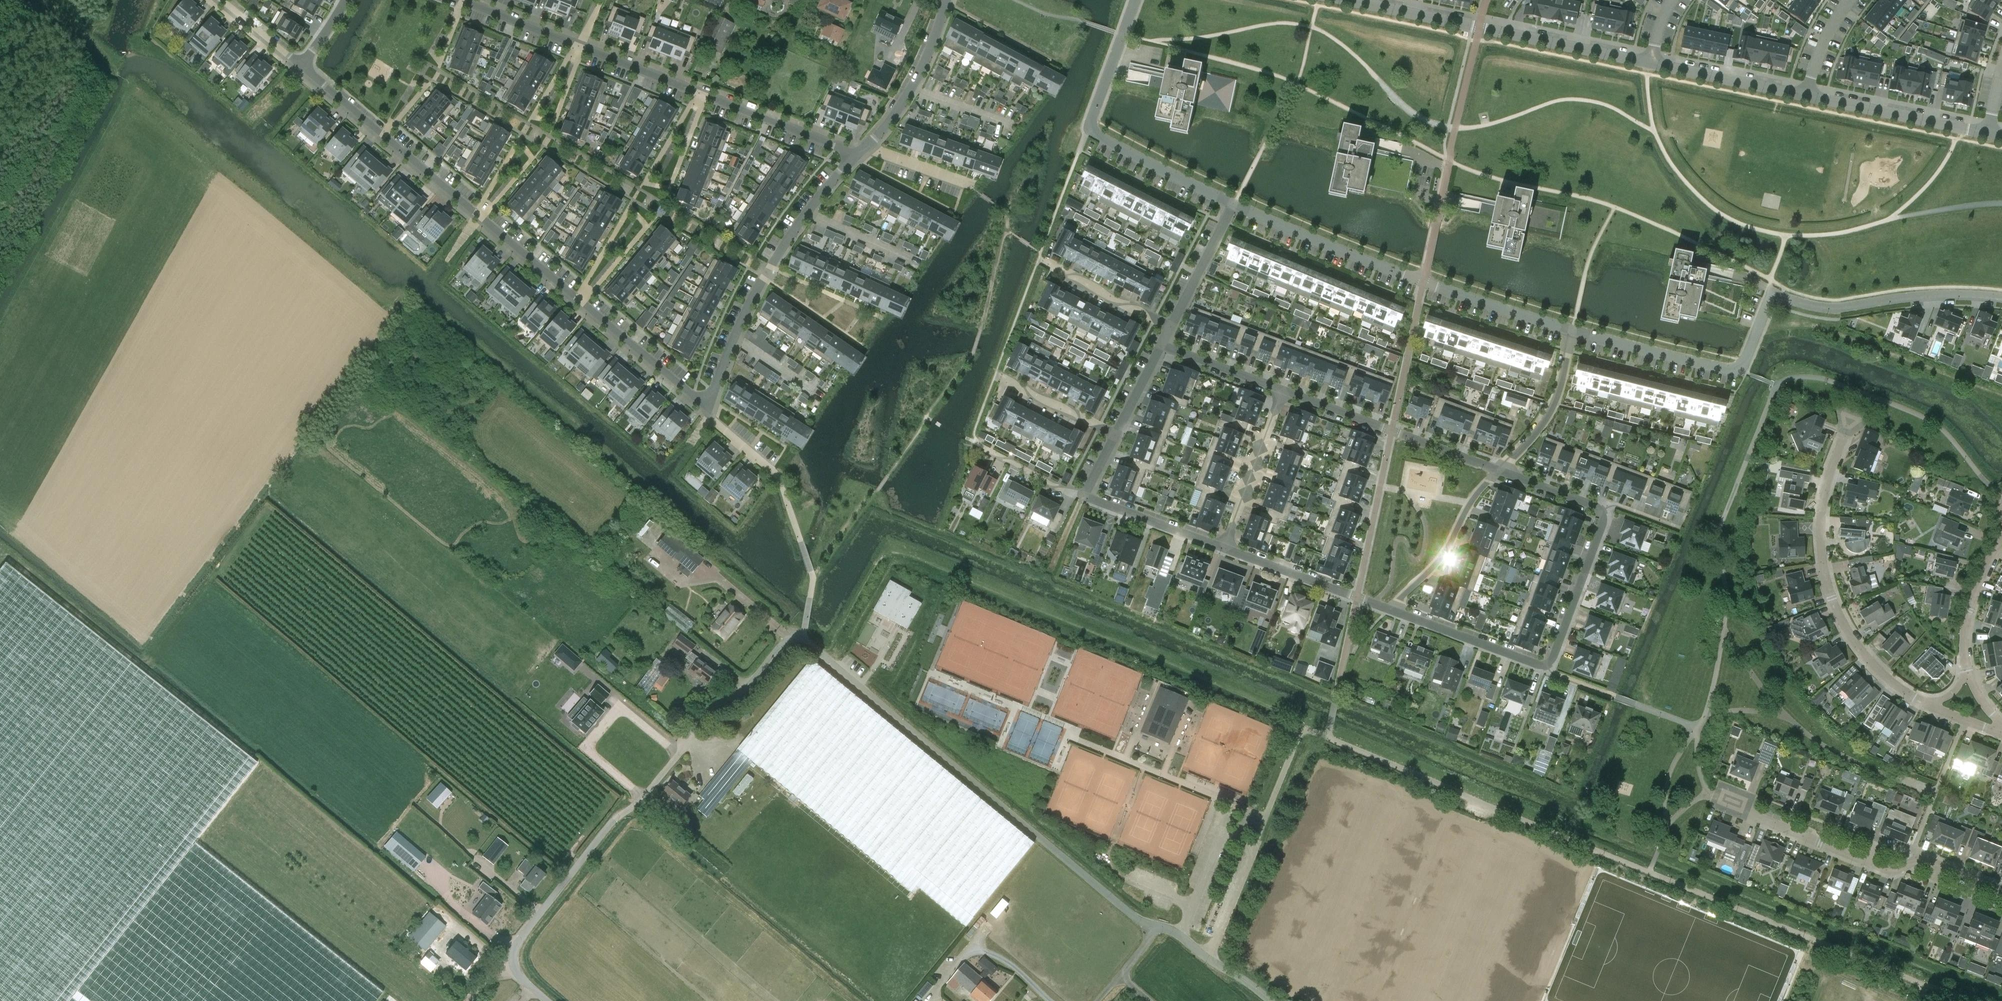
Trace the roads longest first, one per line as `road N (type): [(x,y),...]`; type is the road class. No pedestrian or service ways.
road 1 (unclassified): [(547,1000),(519,978),(517,943),(711,709),(756,680),(788,641),(801,639),(1135,918),(1169,930),(1207,960)]
road 2 (residential): [(1390,610),(1528,663),(1551,663),(1603,514),(1500,473)]
road 3 (residential): [(383,137),(709,410)]
road 4 (residential): [(466,0),(860,154)]
road 5 (residential): [(1926,703),(1873,667),(1841,624),(1826,582),(1820,518),(1850,424)]
road 6 (residential): [(1136,0),(1090,129),(1233,205)]
road 7 (residential): [(2001,891),(1925,859),(1880,869),(1750,813)]
road 8 (residential): [(1573,331),(1739,374),(1774,293)]
road 9 (residential): [(2001,300),(1916,297),(1833,308),(1774,293)]
road 10 (residential): [(1233,205),(1423,283)]
road 11 (residential): [(1988,135),(1807,96)]
road 12 (residential): [(1500,473),(1473,502),(1450,549),(1390,610)]
road 13 (residential): [(1391,431),(1357,599)]
road 14 (residential): [(1282,389),(1224,549)]
road 15 (residential): [(948,0),(912,89),(867,147)]
road 16 (residential): [(1573,331),(1562,398),(1500,473)]
road 17 (residential): [(464,0),(438,76),(383,137)]
road 18 (residential): [(1807,96),(1651,63)]
road 19 (residential): [(1500,33),(1346,0)]
road 20 (residential): [(1423,283),(1573,331)]
road 21 (residential): [(709,410),(771,267)]
road 22 (residential): [(1651,63),(1500,33)]
road 23 (residential): [(1085,497),(1224,549)]
road 24 (residential): [(1967,677),(1966,623),(2001,536)]
road 25 (residential): [(771,267),(860,154)]
road 26 (residential): [(1224,549),(1357,599)]
road 27 (residential): [(1049,262),(1172,325)]
road 28 (residential): [(1172,325),(1233,205)]
road 29 (residential): [(1282,389),(1162,344)]
road 30 (residential): [(1004,381),(1114,436)]
road 31 (residential): [(879,321),(771,267)]

